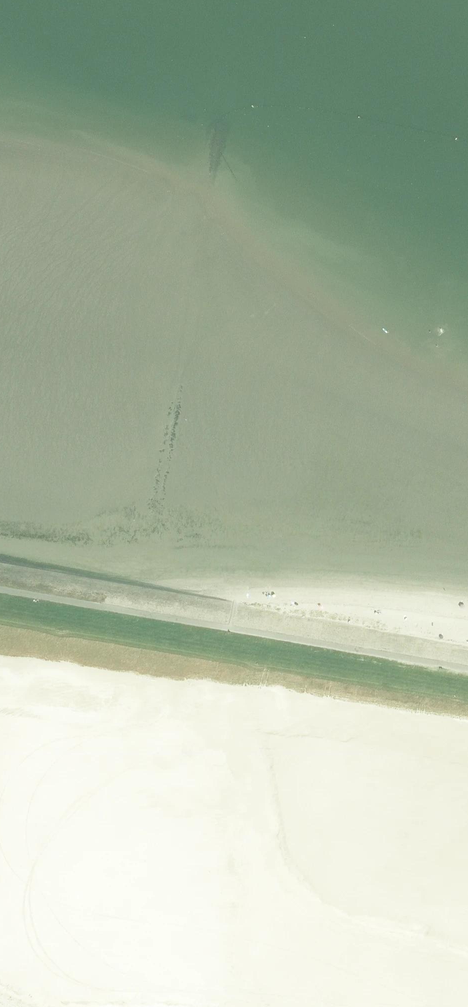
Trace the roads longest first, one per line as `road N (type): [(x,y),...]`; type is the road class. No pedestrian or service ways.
road 1 (residential): [(0,943),(18,956),(273,997),(291,1006)]

